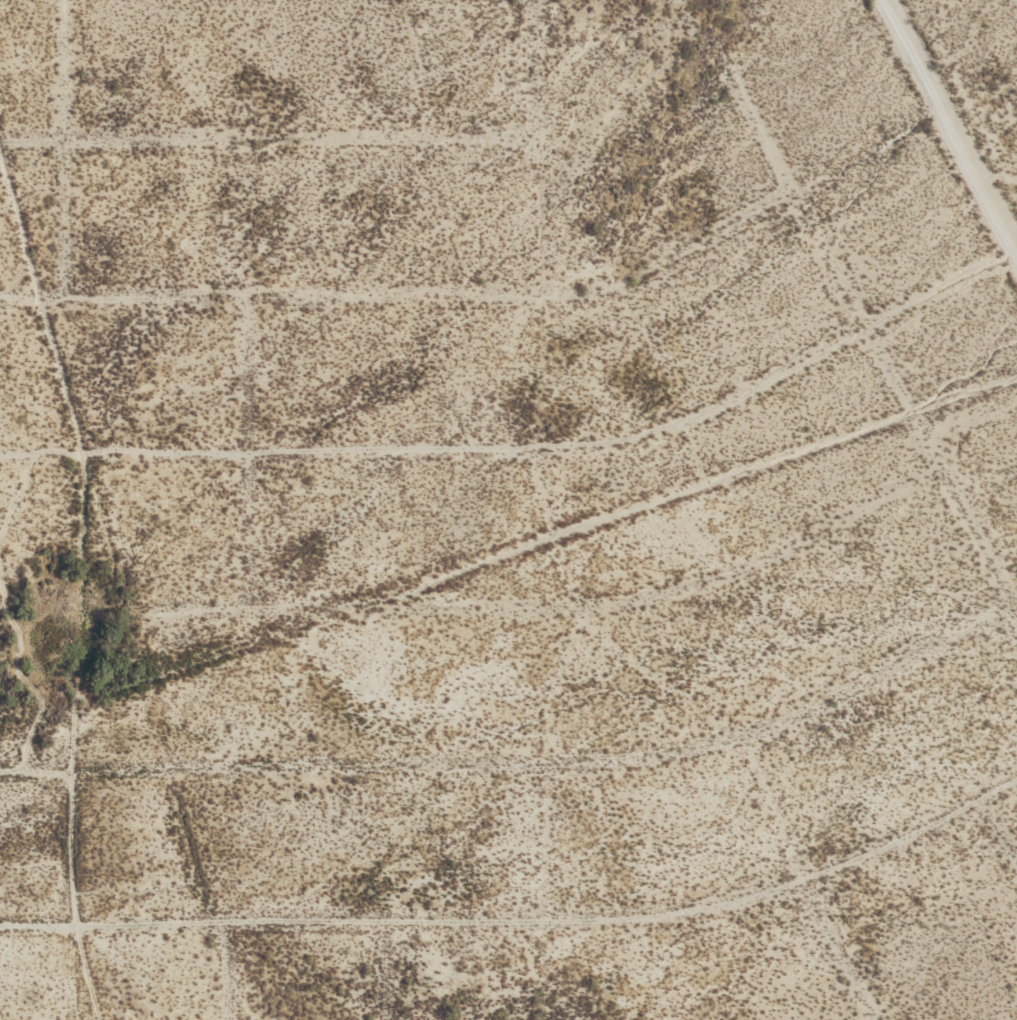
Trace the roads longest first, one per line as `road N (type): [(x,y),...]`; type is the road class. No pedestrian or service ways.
road 1 (track): [(1016,246),(674,429),(636,438),(597,445),(0,454)]
road 2 (track): [(0,769),(691,750),(822,701),(1016,602)]
road 3 (track): [(0,924),(673,913),(805,883),(1016,777)]
road 4 (track): [(35,724),(1016,371)]
road 5 (track): [(542,1019),(541,113),(528,0)]
road 6 (track): [(0,612),(639,606),(716,581),(945,470)]
road 7 (track): [(71,1019),(85,458),(0,148)]
road 8 (track): [(0,300),(602,290),(790,188)]
road 9 (track): [(727,72),(1016,602)]
road 10 (track): [(541,138),(0,141)]
road 11 (track): [(99,1019),(0,567)]
road 12 (track): [(249,298),(252,642)]
road 13 (track): [(885,1019),(764,804),(748,732)]
road 14 (track): [(67,299),(65,0)]
road 15 (residential): [(1016,246),(885,0)]
road 16 (track): [(85,458),(146,681)]

